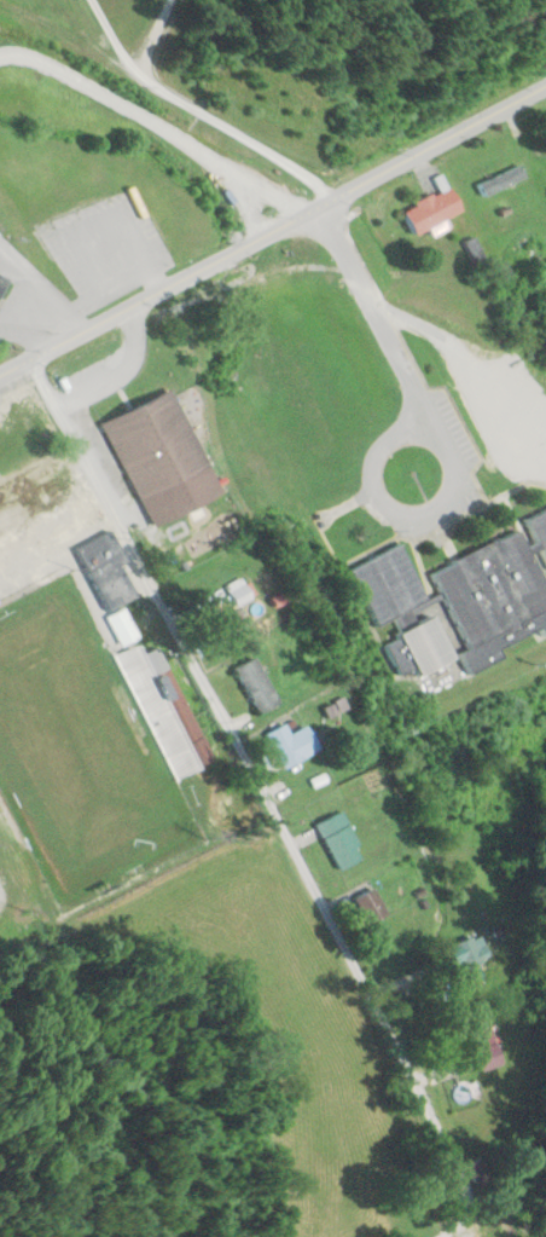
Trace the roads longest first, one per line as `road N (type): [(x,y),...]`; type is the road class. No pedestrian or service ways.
road 1 (residential): [(442,1236),(469,1198),(454,1163),(30,364)]
road 2 (tertiary): [(30,364),(545,88)]

